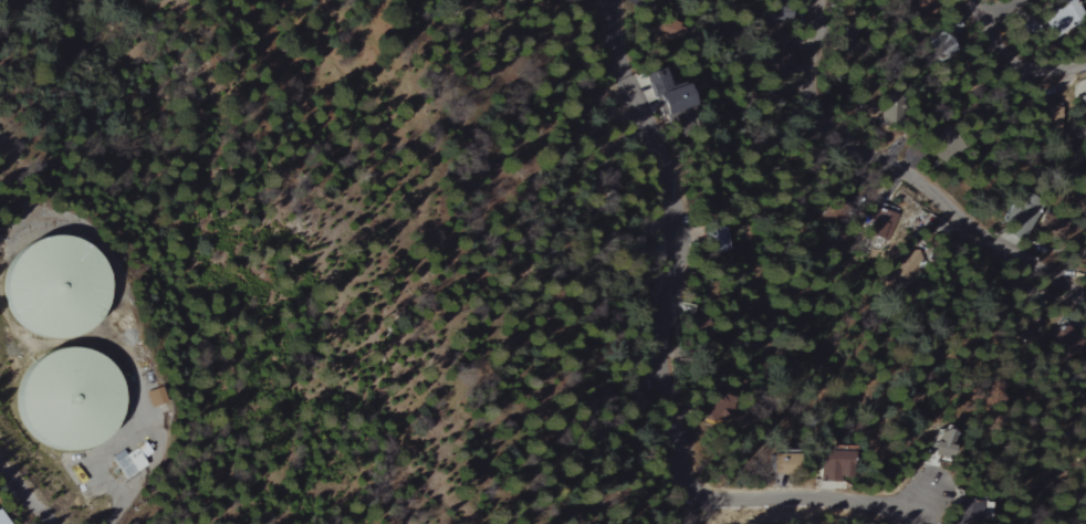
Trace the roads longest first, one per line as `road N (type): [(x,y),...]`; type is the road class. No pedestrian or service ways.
road 1 (residential): [(921,523),(908,509),(866,501),(700,493),(682,475),(660,389),(660,329),(676,251),(664,168),(615,0)]
road 2 (residential): [(814,0),(803,57),(811,113),(863,157),(931,190),(995,250),(1085,308)]
road 3 (residential): [(968,0),(1000,14),(1016,61),(1085,66)]

